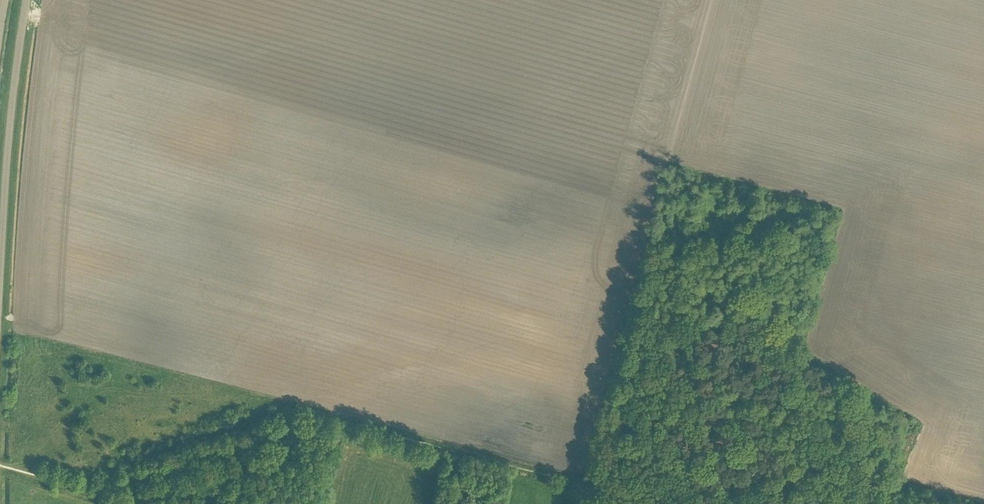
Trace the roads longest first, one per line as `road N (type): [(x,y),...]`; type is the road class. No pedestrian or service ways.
road 1 (unclassified): [(0,275),(26,0)]

